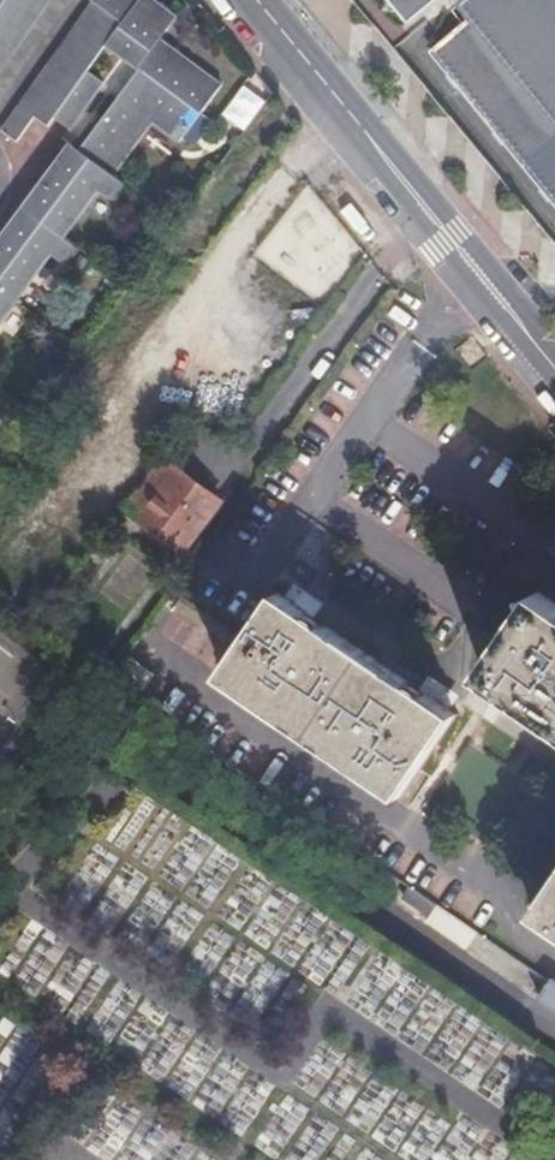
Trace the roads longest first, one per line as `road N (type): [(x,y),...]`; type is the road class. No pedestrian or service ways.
road 1 (secondary): [(554,365),(256,0)]
road 2 (unclassified): [(115,627),(0,787)]

